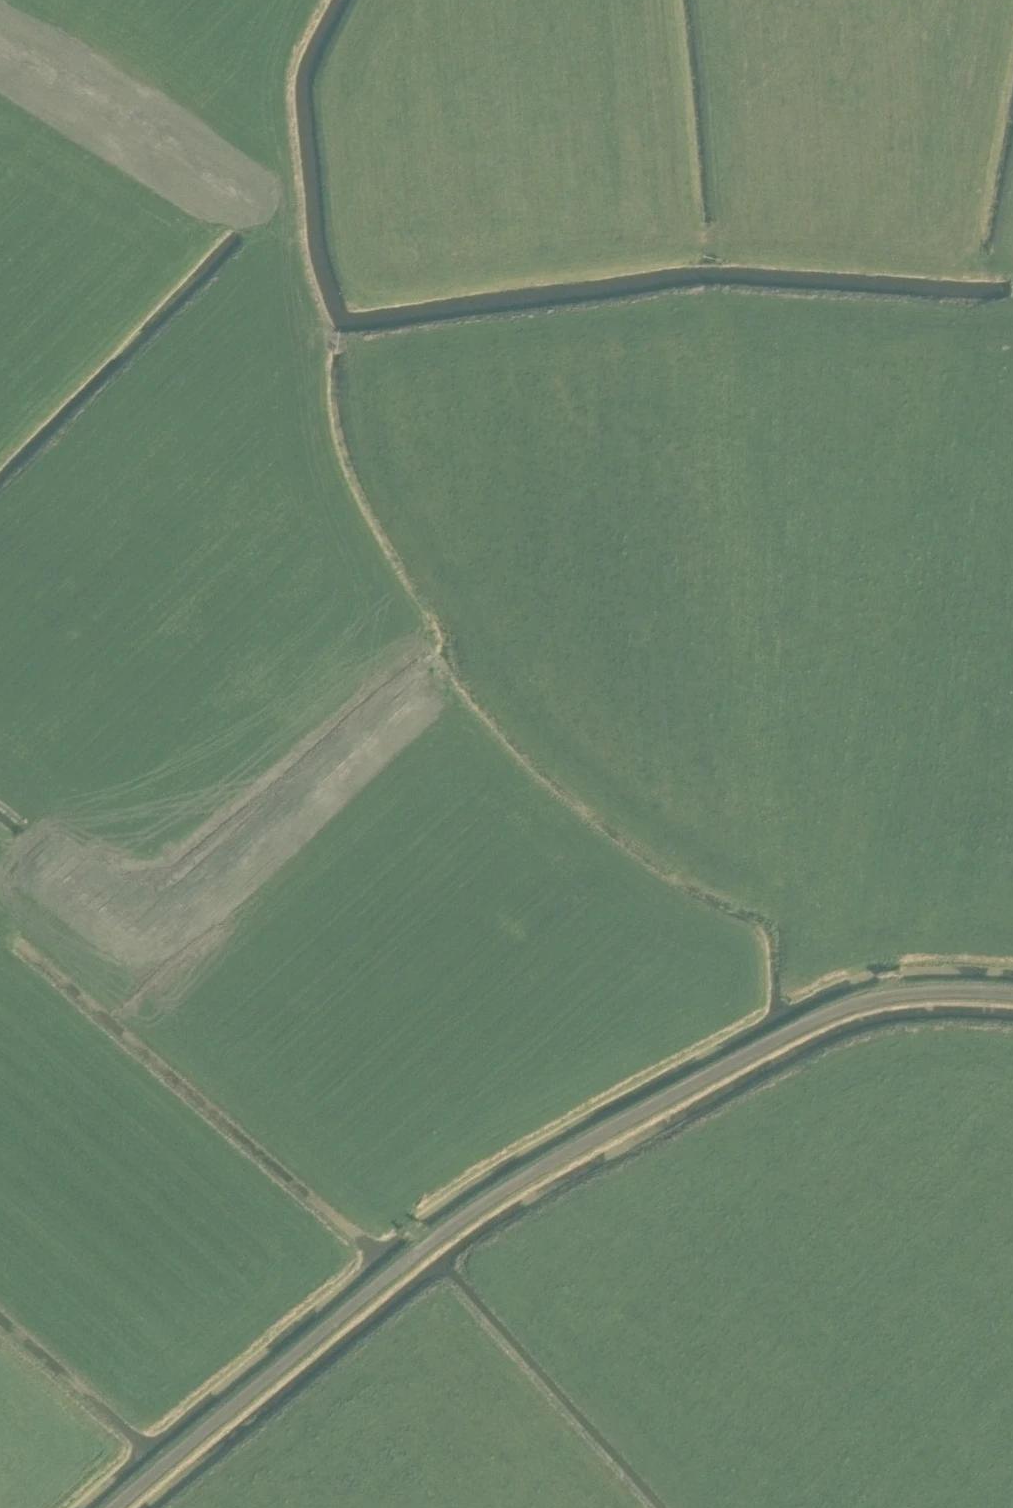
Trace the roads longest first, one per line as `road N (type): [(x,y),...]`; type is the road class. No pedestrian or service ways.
road 1 (track): [(119,1507),(417,1255),(565,1154),(853,1007),(926,994),(1012,993)]

